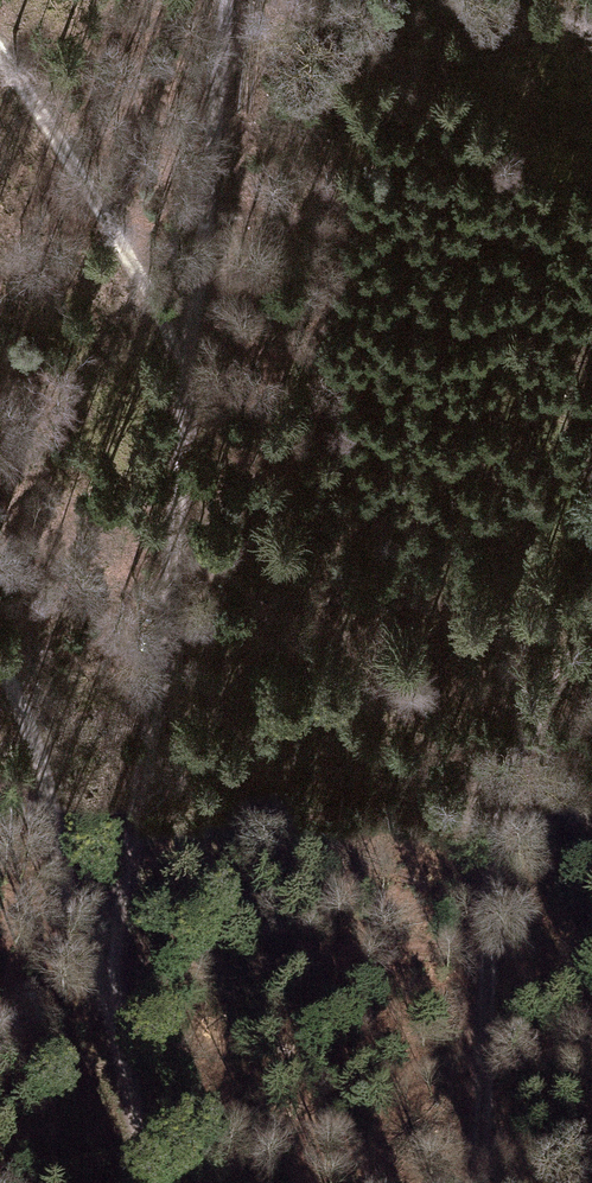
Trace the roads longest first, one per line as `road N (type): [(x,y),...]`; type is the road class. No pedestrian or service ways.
road 1 (track): [(227,0),(218,143),(144,763),(108,991)]
road 2 (track): [(473,1182),(490,835),(591,651)]
road 3 (track): [(0,659),(12,664),(157,1182)]
road 4 (track): [(0,21),(24,47),(194,344)]

